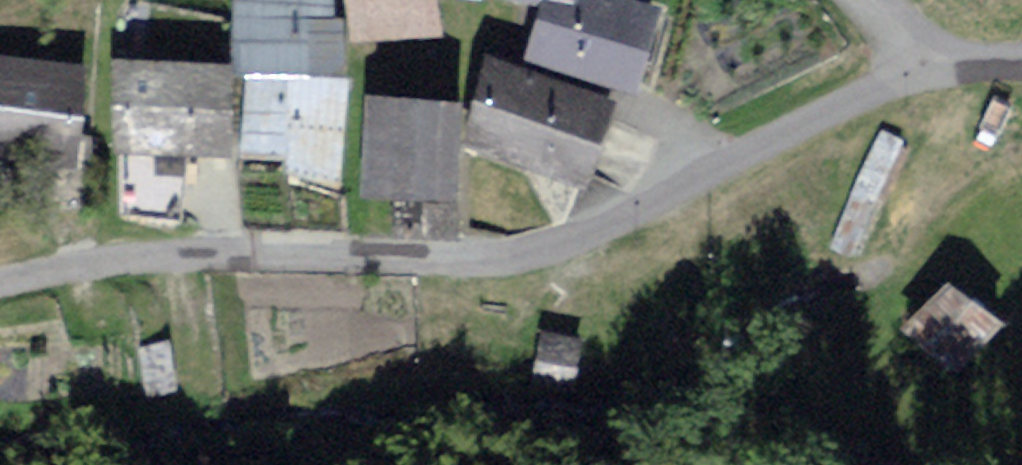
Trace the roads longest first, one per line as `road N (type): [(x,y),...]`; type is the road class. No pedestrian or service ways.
road 1 (residential): [(0,284),(206,251),(520,254),(614,225),(829,112),(925,76)]

